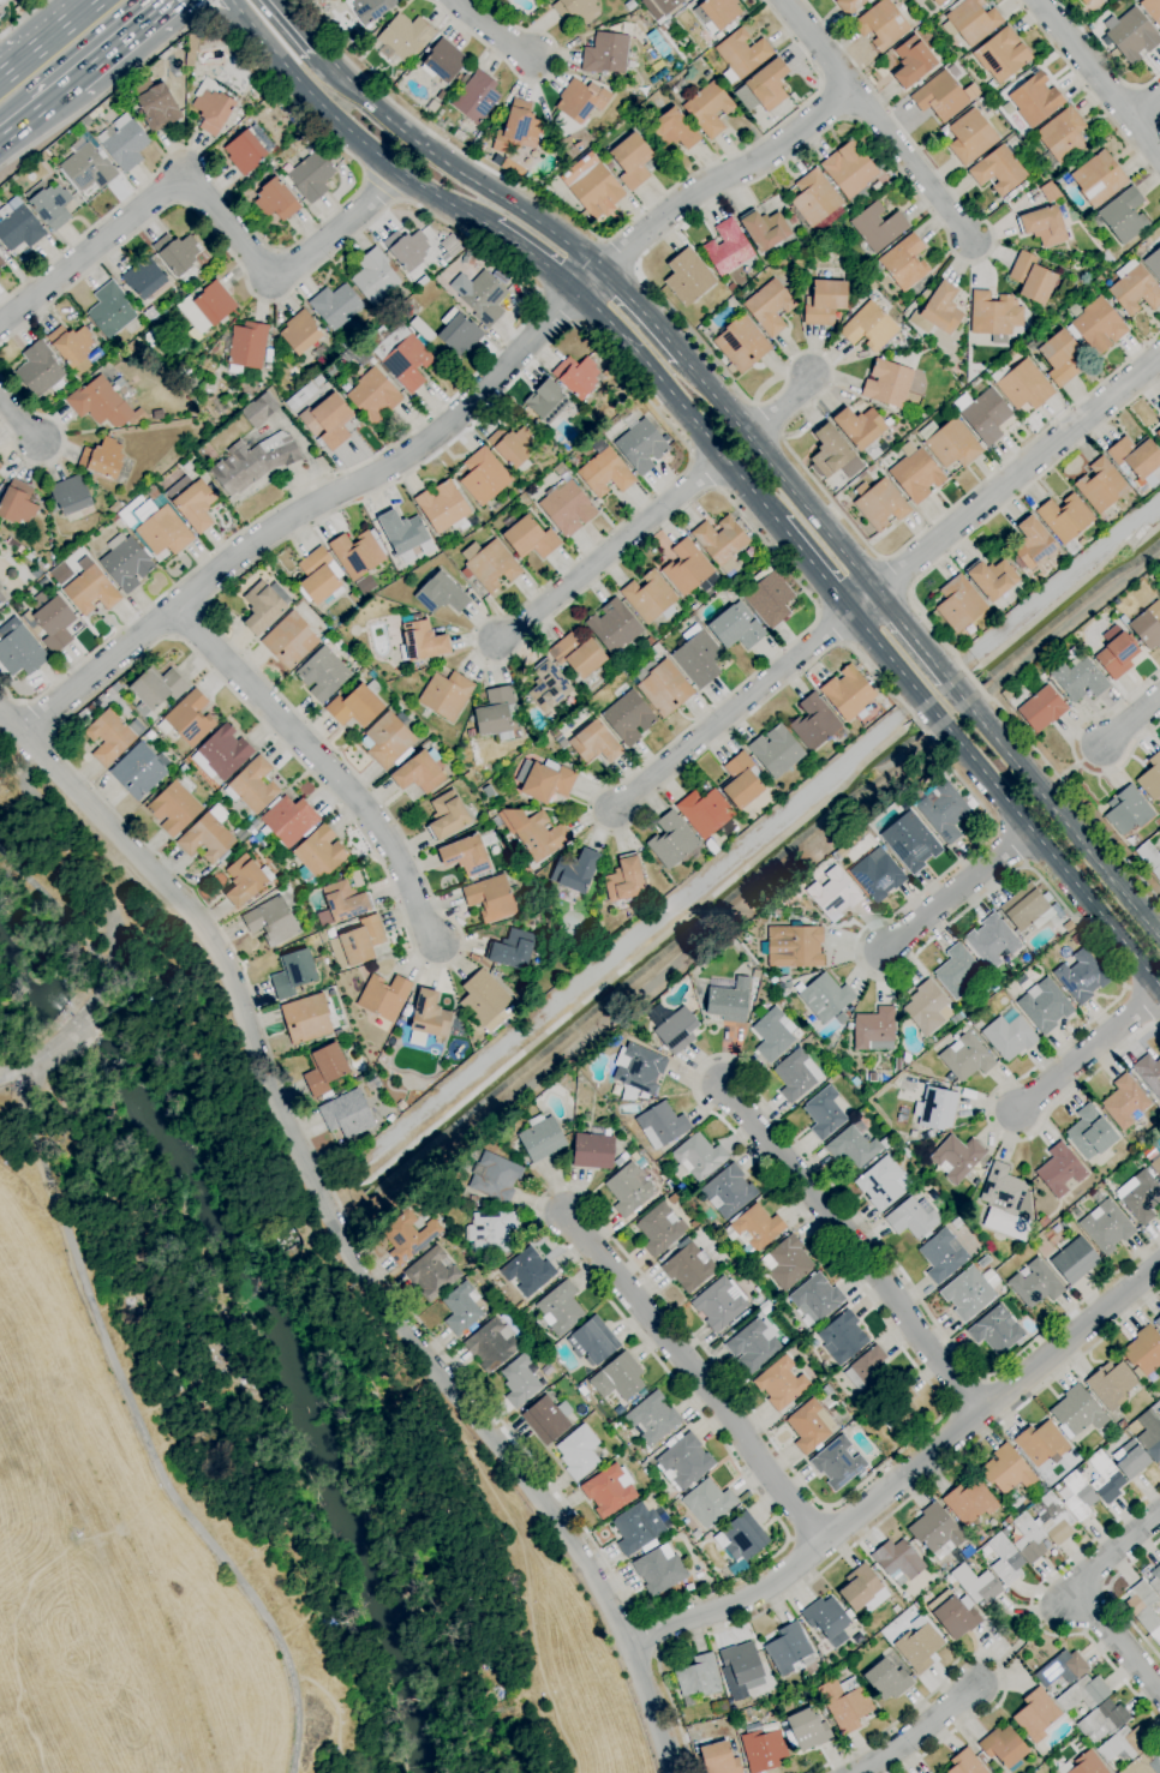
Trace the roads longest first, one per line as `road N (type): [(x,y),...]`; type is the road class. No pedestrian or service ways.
road 1 (tertiary): [(0,711),(198,921),(358,1266),(485,1421),(630,1640),(670,1772)]
road 2 (residential): [(22,733),(232,558),(414,453),(600,266),(690,196),(754,166),(854,91)]
road 3 (residential): [(630,1640),(742,1600),(829,1540),(997,1415),(1159,1270)]
road 4 (residential): [(0,327),(185,173),(273,284),(399,174)]
road 5 (secondary): [(848,609),(1159,988)]
road 6 (residential): [(174,609),(352,797),(437,942)]
road 7 (residential): [(997,1415),(729,1091)]
road 8 (residential): [(829,1540),(575,1222)]
road 9 (residential): [(848,609),(1159,357)]
road 10 (secondary): [(232,0),(319,106),(399,174),(490,227)]
road 11 (secondary): [(1159,936),(946,681)]
road 12 (residential): [(848,609),(611,811)]
road 13 (secondary): [(579,289),(776,520)]
road 14 (secondary): [(871,589),(682,357)]
road 15 (secondary): [(600,266),(415,144),(358,96)]
road 16 (residential): [(502,642),(723,456)]
road 17 (residential): [(1039,0),(1159,156)]
road 18 (residential): [(885,952),(1030,828)]
road 19 (residential): [(854,91),(973,240)]
road 20 (residential): [(1016,1113),(1159,990)]
road 21 (residential): [(865,1772),(890,1761),(973,1687)]
road 22 (residential): [(1060,1607),(1159,1513)]
road 23 (residential): [(1077,1589),(1159,1693)]
road 24 (secondary): [(682,357),(600,266)]

